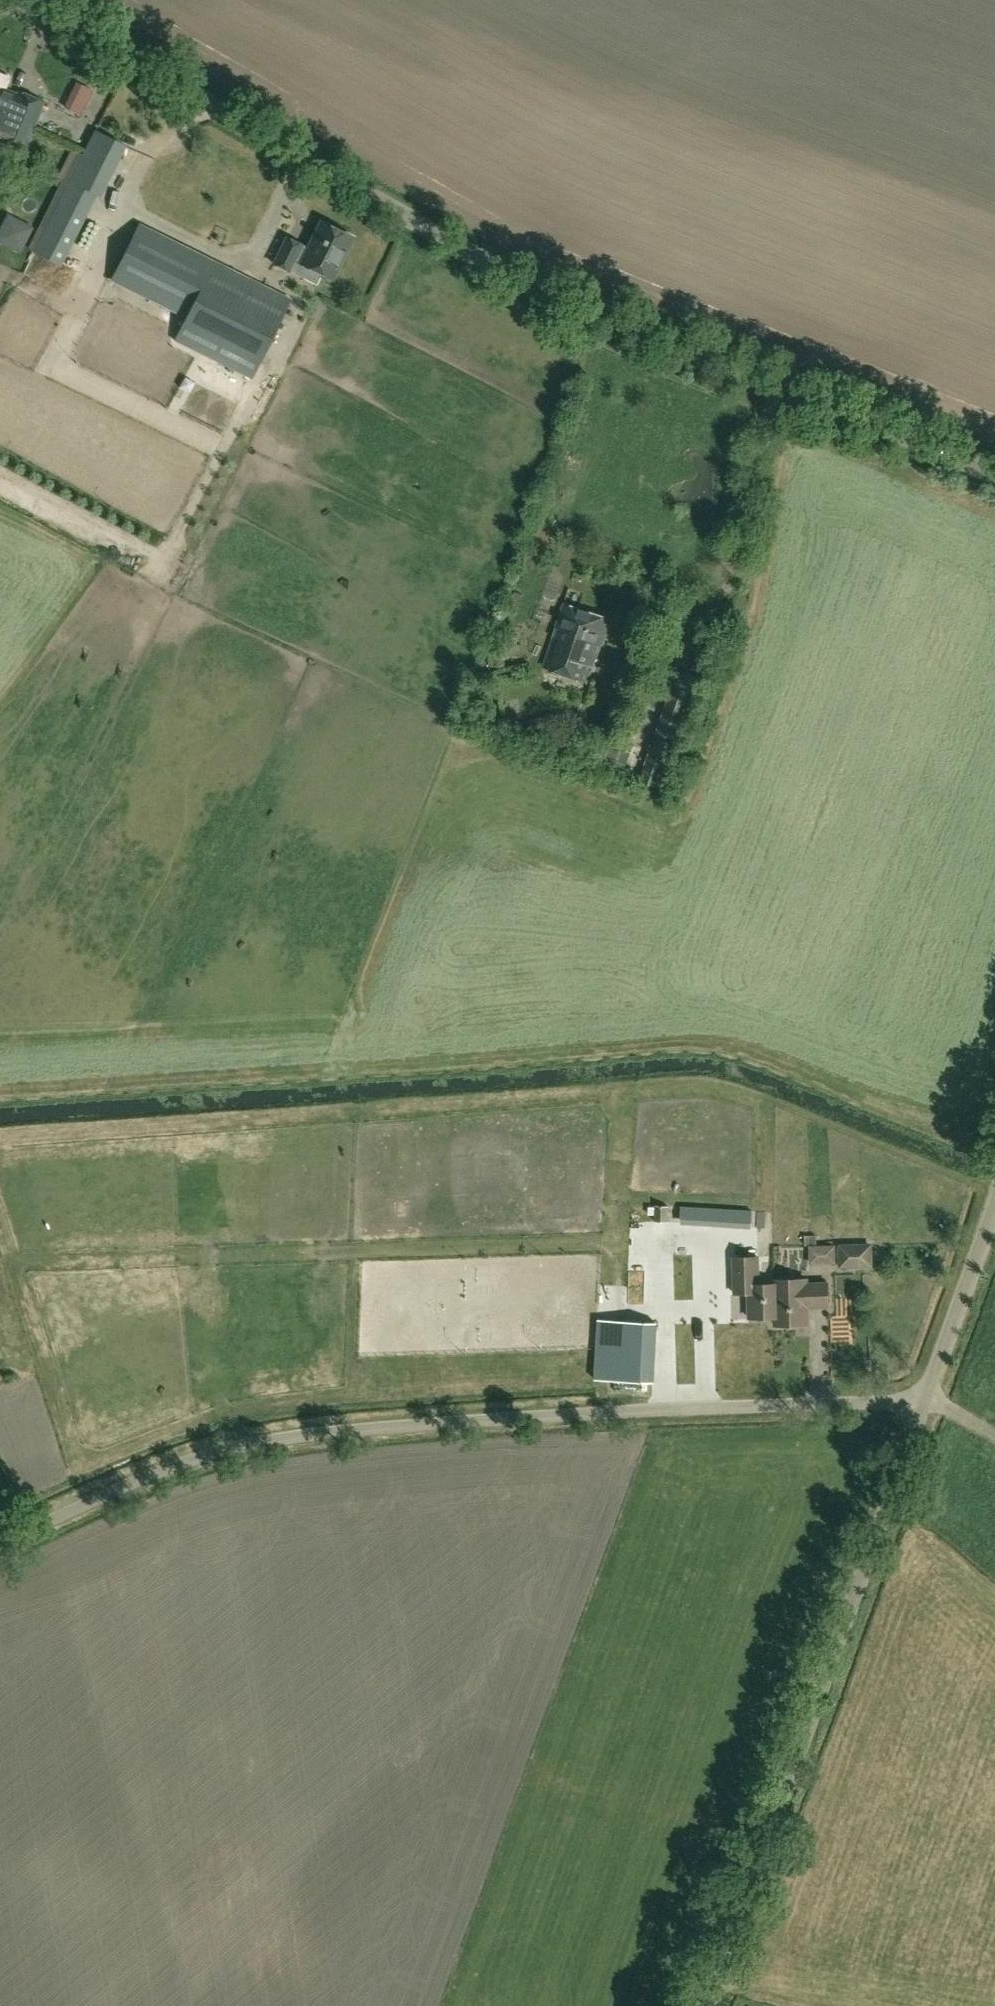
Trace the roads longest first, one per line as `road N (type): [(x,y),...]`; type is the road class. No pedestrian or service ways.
road 1 (unclassified): [(40,0),(437,236),(609,317),(994,474)]
road 2 (unclassified): [(0,1543),(190,1461),(283,1435),(924,1400)]
road 3 (unclassified): [(705,2005),(924,1400)]
road 4 (unclassified): [(924,1400),(994,1201)]

